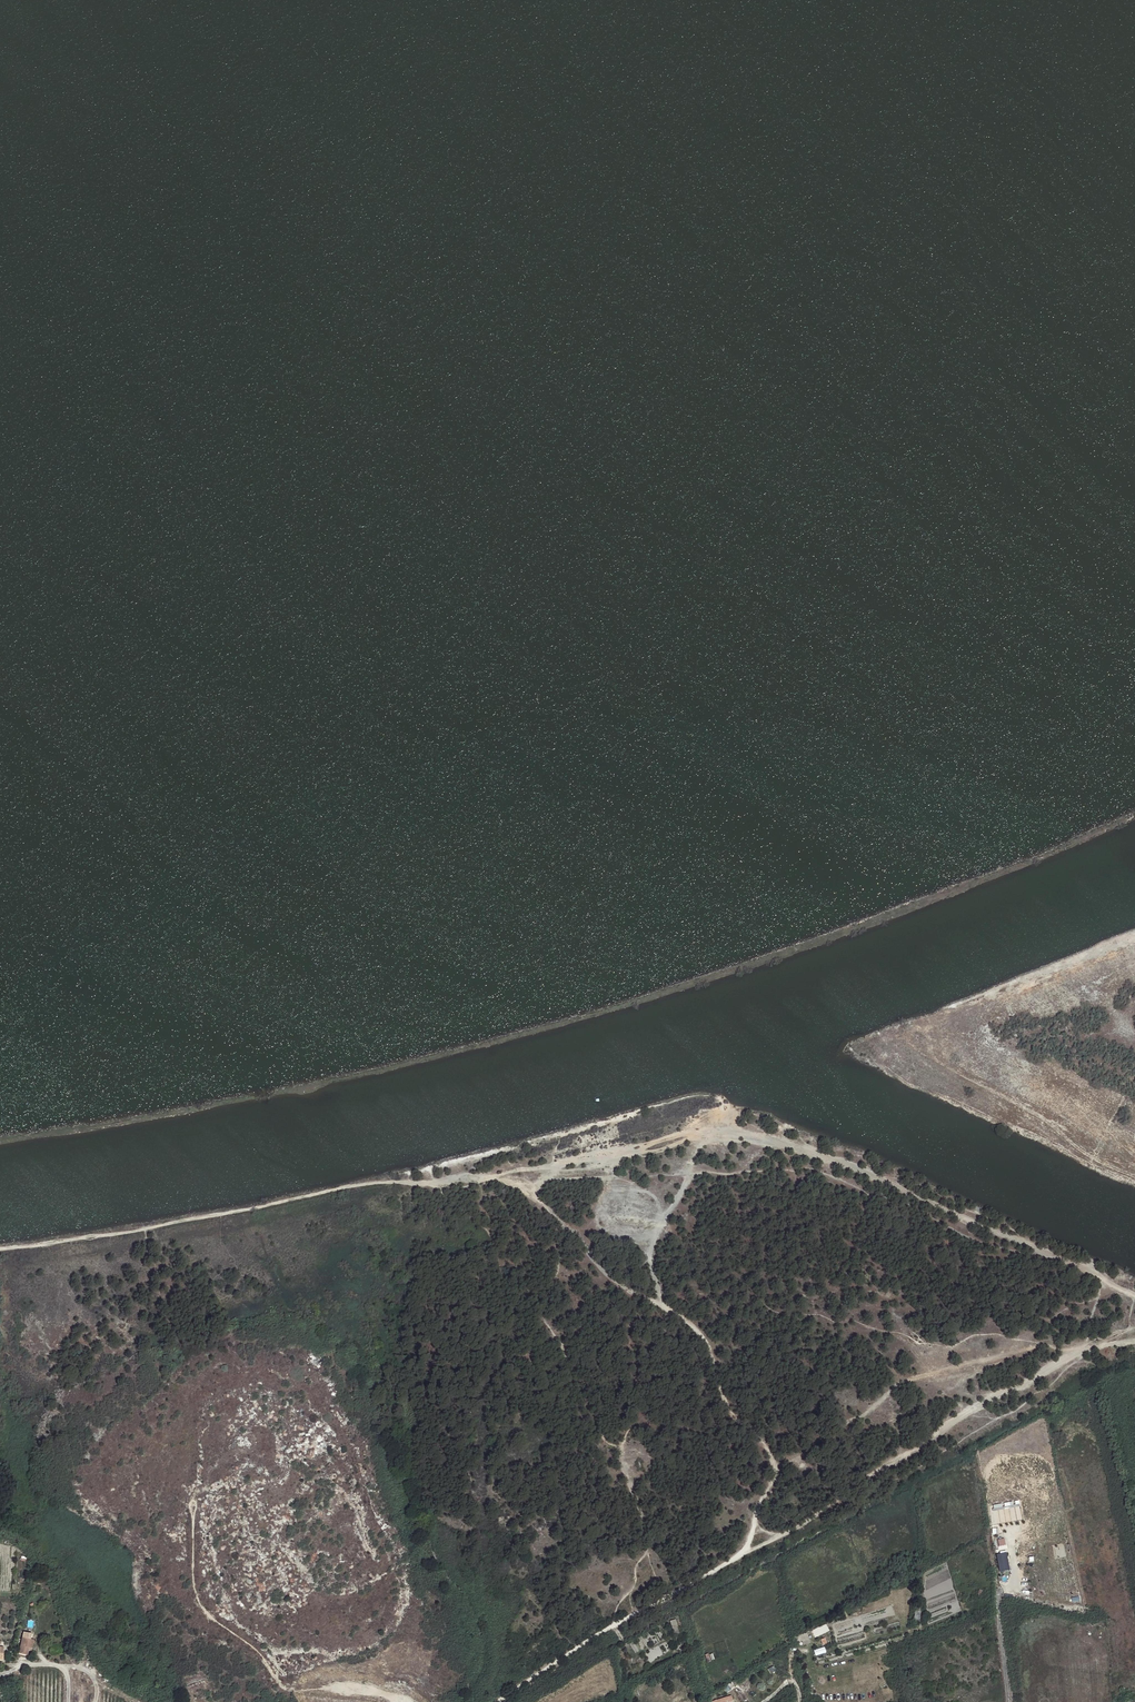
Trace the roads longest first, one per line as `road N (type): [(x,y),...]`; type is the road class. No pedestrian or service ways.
road 1 (track): [(1134,1341),(1068,1357),(980,1404),(792,1532),(597,1633),(498,1701)]

